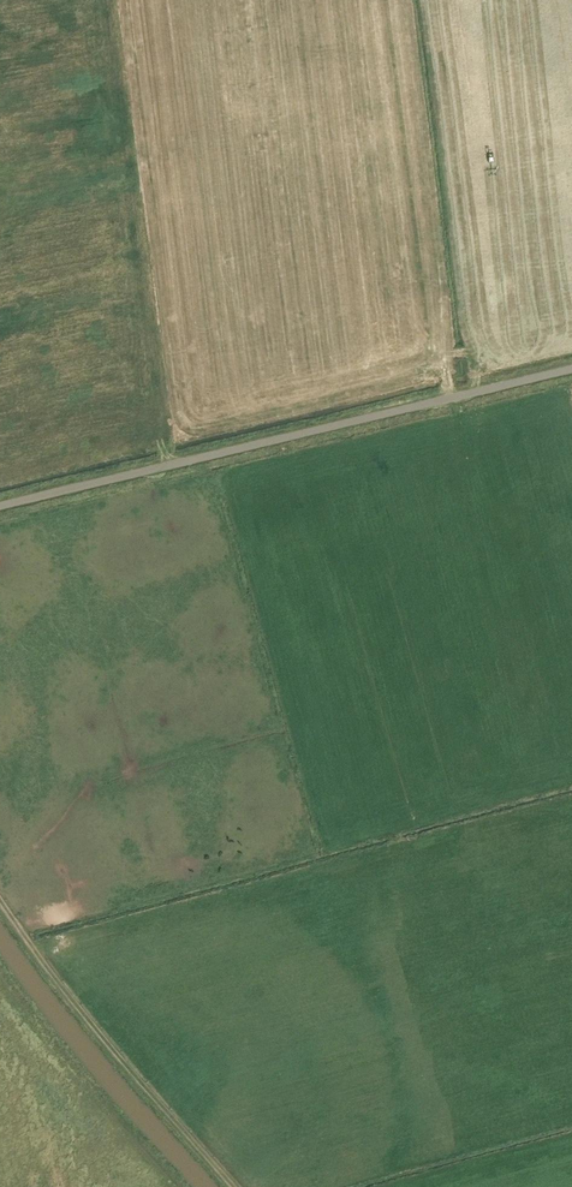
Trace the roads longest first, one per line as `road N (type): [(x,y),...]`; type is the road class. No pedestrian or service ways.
road 1 (unclassified): [(0,506),(571,366)]

